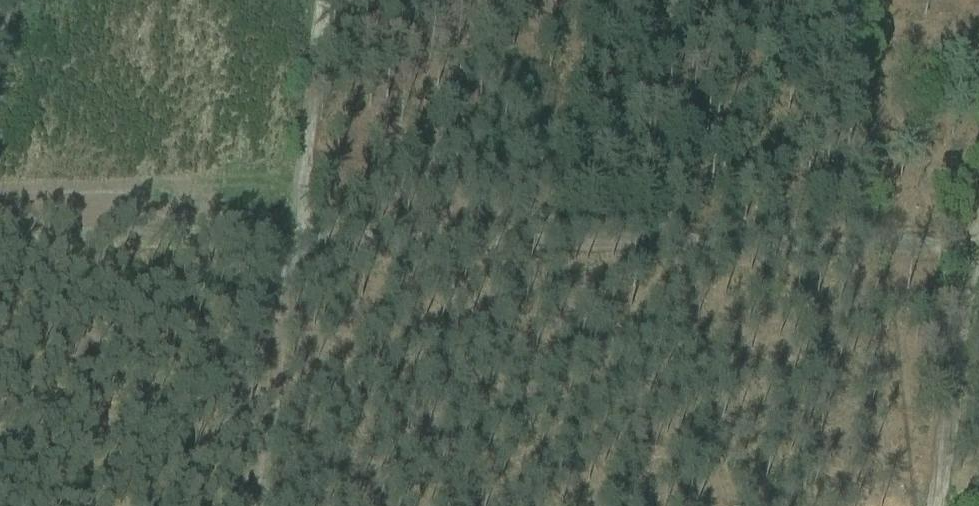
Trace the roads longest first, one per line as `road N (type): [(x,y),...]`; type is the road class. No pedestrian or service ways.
road 1 (track): [(0,239),(978,247)]
road 2 (track): [(298,0),(235,505)]
road 3 (track): [(978,189),(926,505)]

